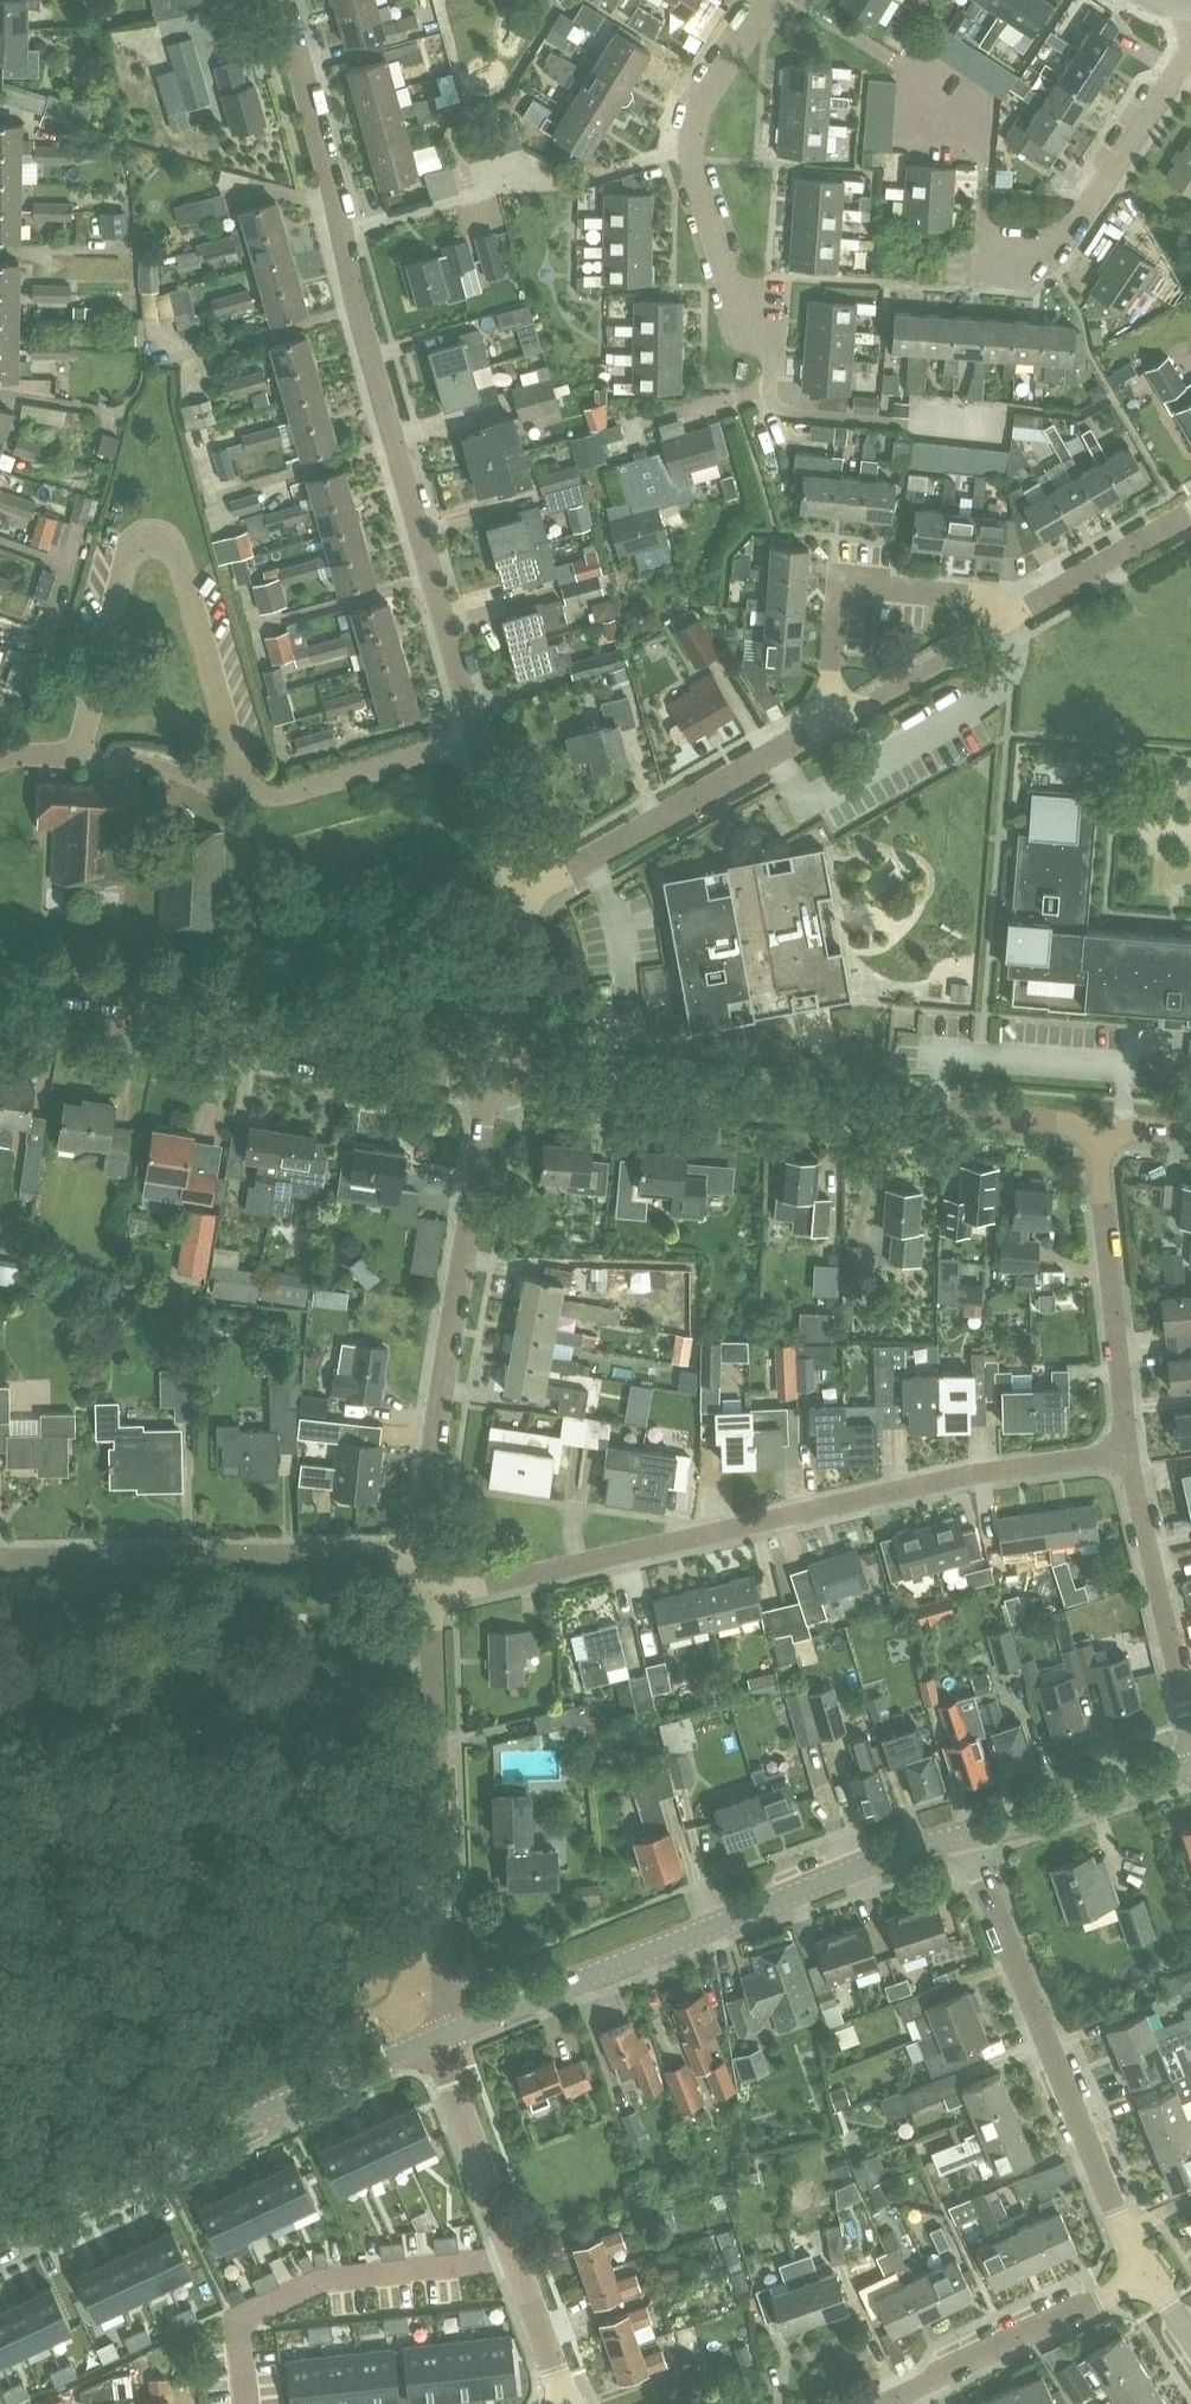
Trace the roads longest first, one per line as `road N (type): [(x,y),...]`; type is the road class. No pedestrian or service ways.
road 1 (residential): [(477,739),(281,0)]
road 2 (residential): [(428,1599),(1126,1448)]
road 3 (residential): [(1101,1147),(1045,1120),(497,1078)]
road 4 (tertiary): [(441,2036),(911,1849),(964,1837)]
road 5 (residential): [(497,1078),(0,1004)]
road 6 (residential): [(0,759),(84,756),(153,765),(249,795),(292,794),(477,739)]
road 7 (tertiary): [(0,2239),(441,2036)]
road 8 (residential): [(424,1553),(466,1229),(497,1078)]
road 9 (residential): [(1142,2272),(964,1837)]
road 10 (residential): [(441,2036),(428,1599)]
road 11 (residential): [(769,391),(770,345),(747,320),(687,155),(700,106),(771,0)]
road 12 (residential): [(424,1553),(0,1561)]
road 13 (residential): [(250,2403),(241,2324),(321,2283),(517,2260)]
road 14 (residential): [(526,891),(828,723)]
road 15 (residential): [(828,723),(839,585),(966,596),(989,602),(1006,622)]
road 16 (residential): [(1126,1448),(1101,1147)]
road 17 (residential): [(1009,259),(1050,259),(1190,41)]
road 18 (residential): [(1190,1737),(1126,1448)]
road 19 (residential): [(1142,2272),(884,2403)]
road 20 (residential): [(517,2260),(441,2036)]
road 21 (tertiary): [(964,1837),(1190,1771)]
road 22 (residential): [(1006,622),(1190,514)]
road 23 (residential): [(828,723),(1006,622)]
road 24 (residential): [(497,1078),(526,891)]
road 25 (residential): [(526,891),(477,739)]
road 26 (residential): [(566,2403),(517,2260)]

